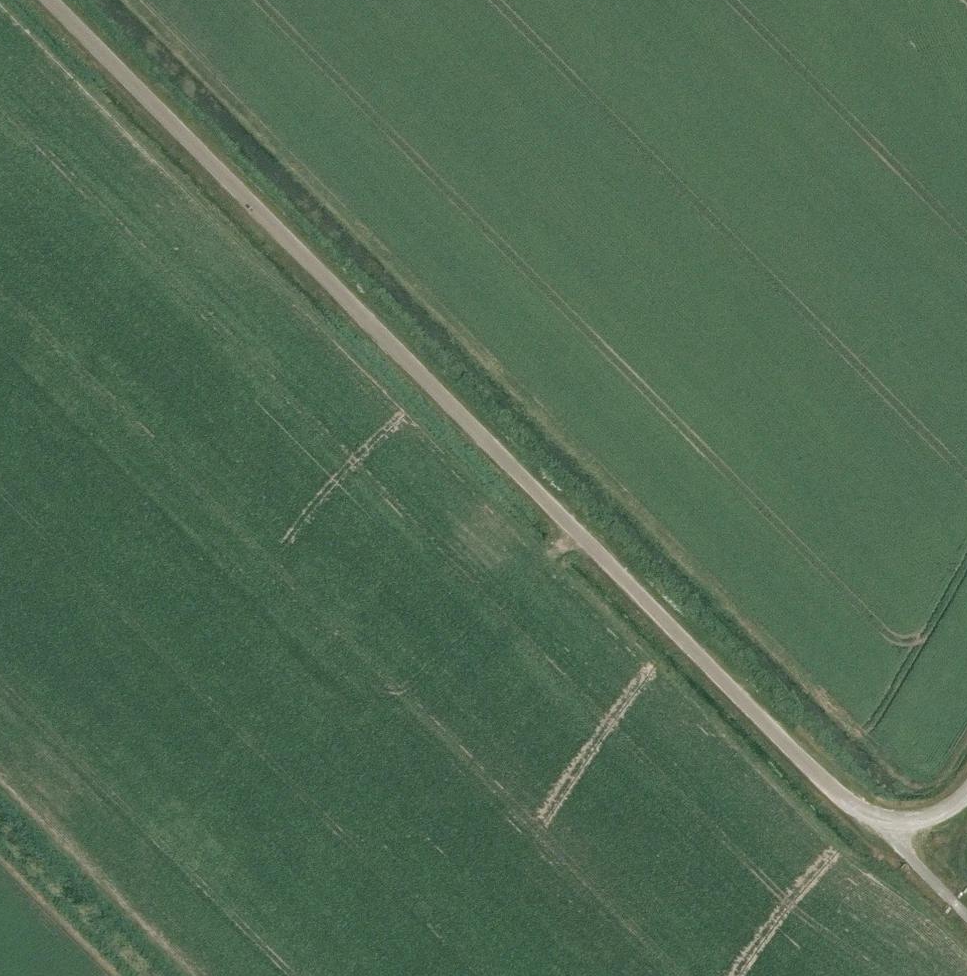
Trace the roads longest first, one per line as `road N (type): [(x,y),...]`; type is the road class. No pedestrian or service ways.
road 1 (unclassified): [(907,823),(858,812),(49,0)]

